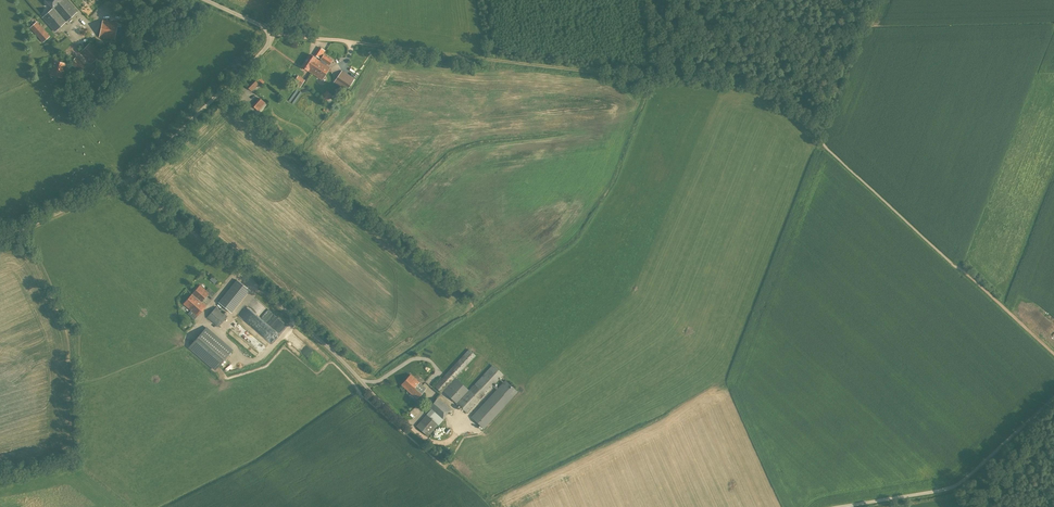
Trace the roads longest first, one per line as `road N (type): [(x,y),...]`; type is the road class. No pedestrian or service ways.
road 1 (track): [(693,84),(275,33)]
road 2 (unclassified): [(363,381),(133,179)]
road 3 (unclassified): [(133,179),(275,33),(204,0)]
road 4 (track): [(835,506),(957,485),(1053,398)]
road 5 (unclassified): [(0,238),(133,179)]
road 6 (track): [(818,134),(764,92),(693,84)]

